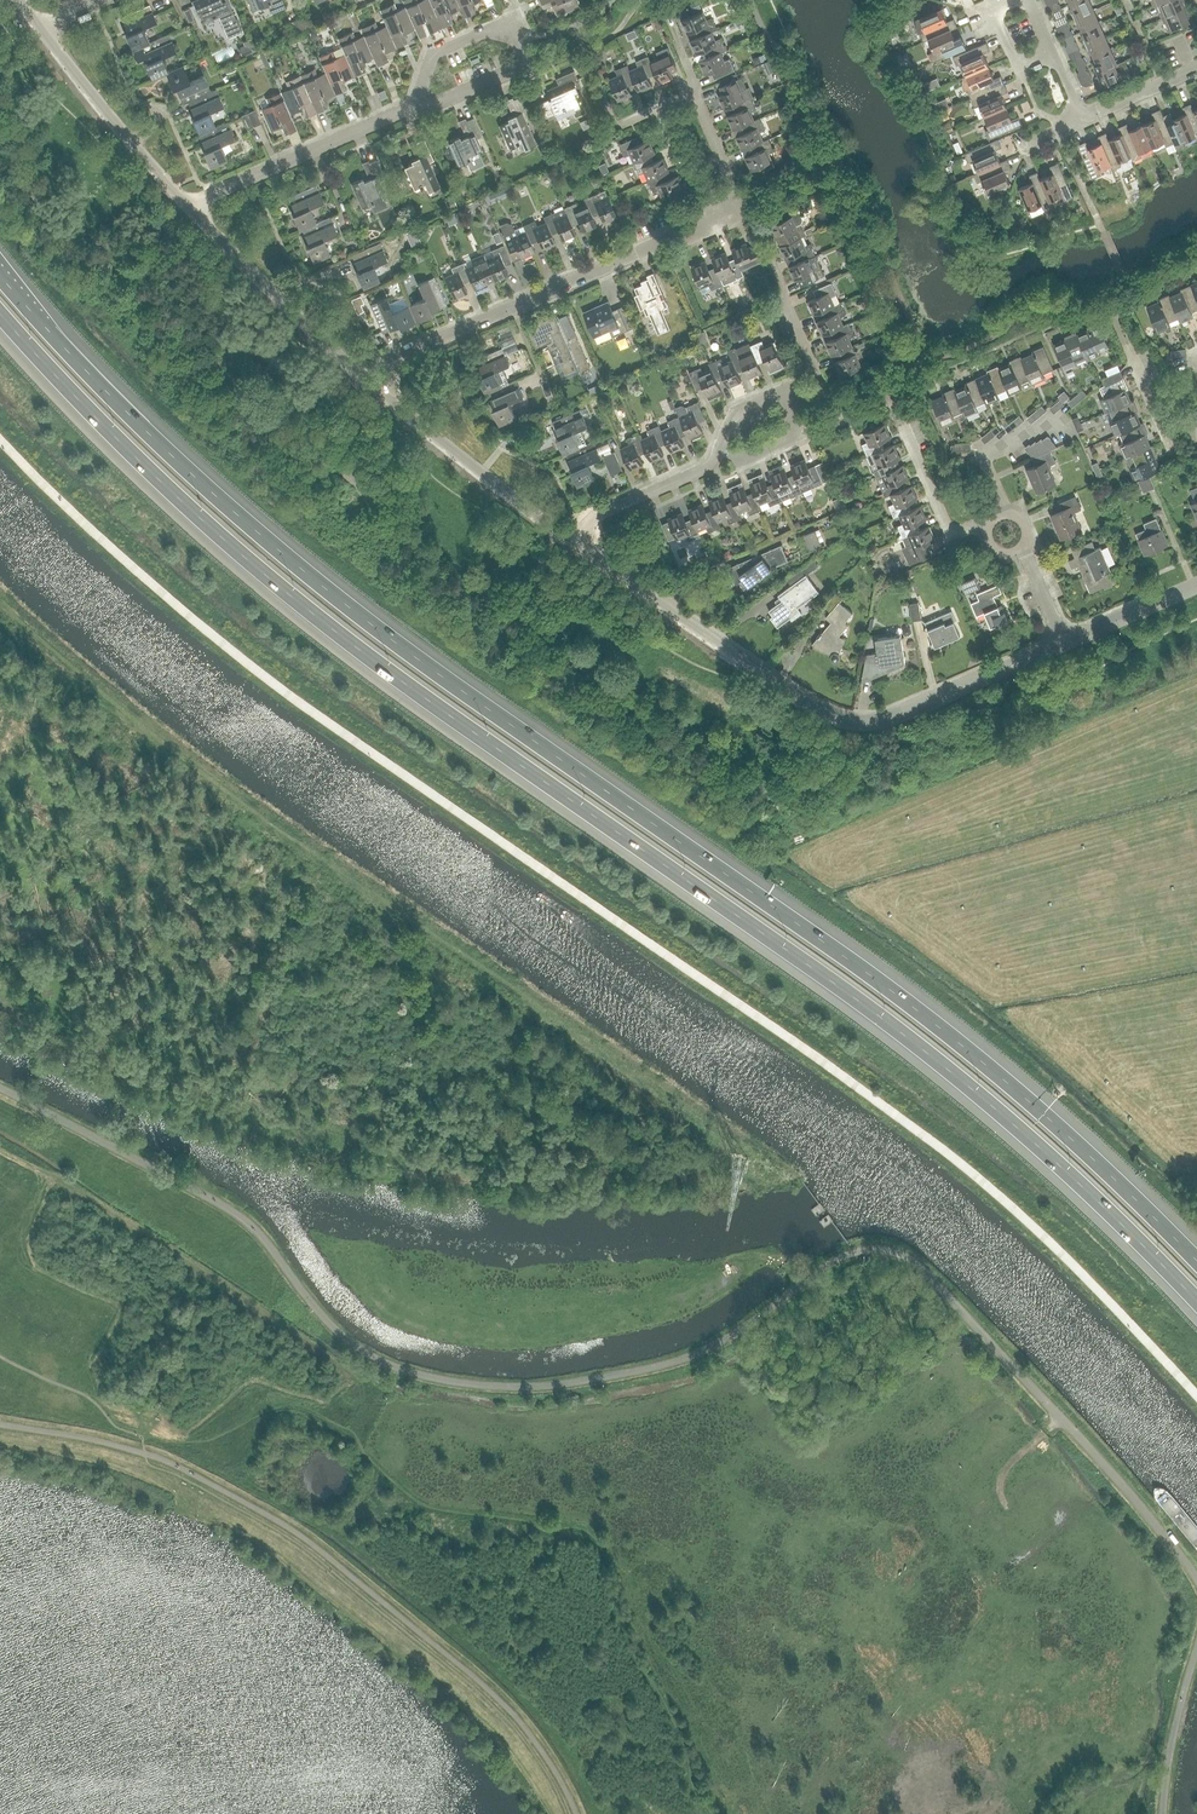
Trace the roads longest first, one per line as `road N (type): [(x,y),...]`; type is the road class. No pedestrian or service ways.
road 1 (motorway): [(0,316),(97,424),(287,596),(885,1023),(1062,1168),(1196,1304)]
road 2 (unclassified): [(1196,1577),(965,1313),(900,1255),(841,1256),(739,1331),(665,1365),(536,1387),(437,1380),(375,1358),(338,1332),(264,1238),(229,1207),(0,1088)]
road 3 (motorway): [(1196,1260),(972,1054),(473,700)]
road 4 (trunk): [(473,700),(215,499),(111,400),(0,276)]
road 5 (tertiary): [(1065,643),(888,723),(852,725),(815,710),(573,544)]
road 6 (residential): [(374,391),(401,356),(738,208)]
road 7 (tertiary): [(374,391),(192,211)]
road 8 (residential): [(192,211),(425,106)]
road 9 (tertiary): [(573,544),(374,391)]
road 10 (tertiary): [(192,211),(41,31)]
road 11 (residential): [(573,544),(598,518),(705,471),(720,451)]
road 12 (unclassified): [(1164,1813),(1196,1649)]
road 13 (residential): [(783,392),(817,377),(773,263)]
road 14 (residential): [(988,532),(952,539),(904,430)]
road 15 (residential): [(425,106),(528,65),(511,25)]
road 16 (tertiary): [(1196,587),(1065,643)]
road 17 (residential): [(720,451),(749,460),(802,440),(783,392)]
road 18 (residential): [(1163,436),(1108,311)]
road 19 (residential): [(425,106),(421,96),(435,56),(511,25)]
road 20 (residential): [(738,208),(693,85)]
road 21 (residential): [(1079,114),(1196,71)]

